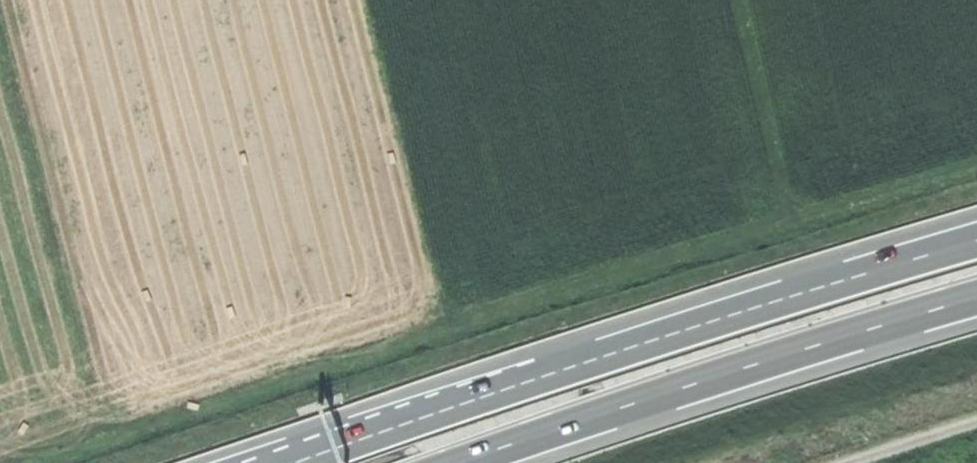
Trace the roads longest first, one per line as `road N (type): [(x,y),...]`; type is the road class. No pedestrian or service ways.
road 1 (trunk): [(976,241),(293,462)]
road 2 (trunk): [(460,462),(976,298)]
road 3 (track): [(863,462),(976,424)]

